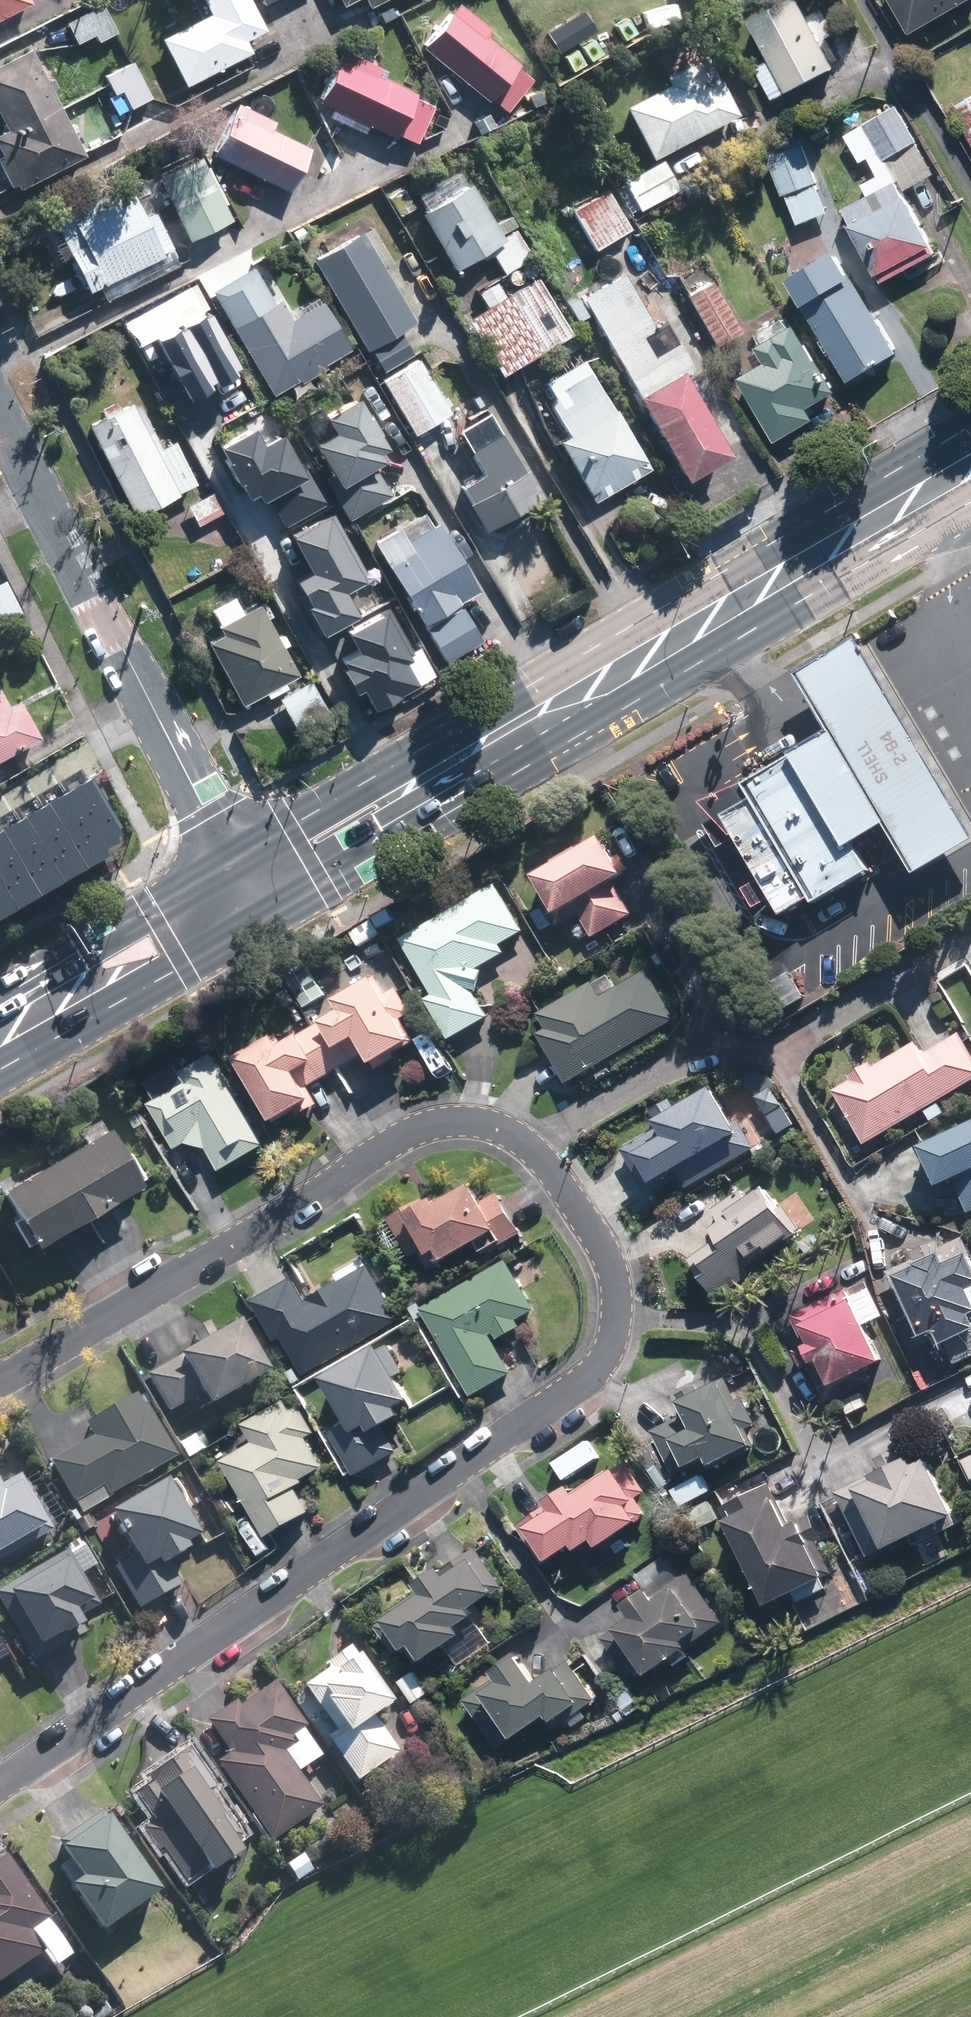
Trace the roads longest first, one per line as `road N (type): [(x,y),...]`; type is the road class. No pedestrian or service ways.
road 1 (residential): [(0,1785),(579,1386),(604,1359),(617,1292),(600,1236),(548,1163),(502,1129),(435,1122),(0,1381)]
road 2 (primary): [(433,779),(970,456)]
road 3 (tertiary): [(0,416),(176,758)]
road 4 (primary): [(257,847),(337,802),(433,779)]
road 5 (primary): [(433,779),(368,851),(296,897)]
road 6 (primary): [(71,992),(150,910),(209,877)]
road 7 (primary): [(232,934),(123,988),(71,992)]
road 8 (tertiary): [(209,877),(176,758)]
road 9 (tertiary): [(176,758),(257,847)]

